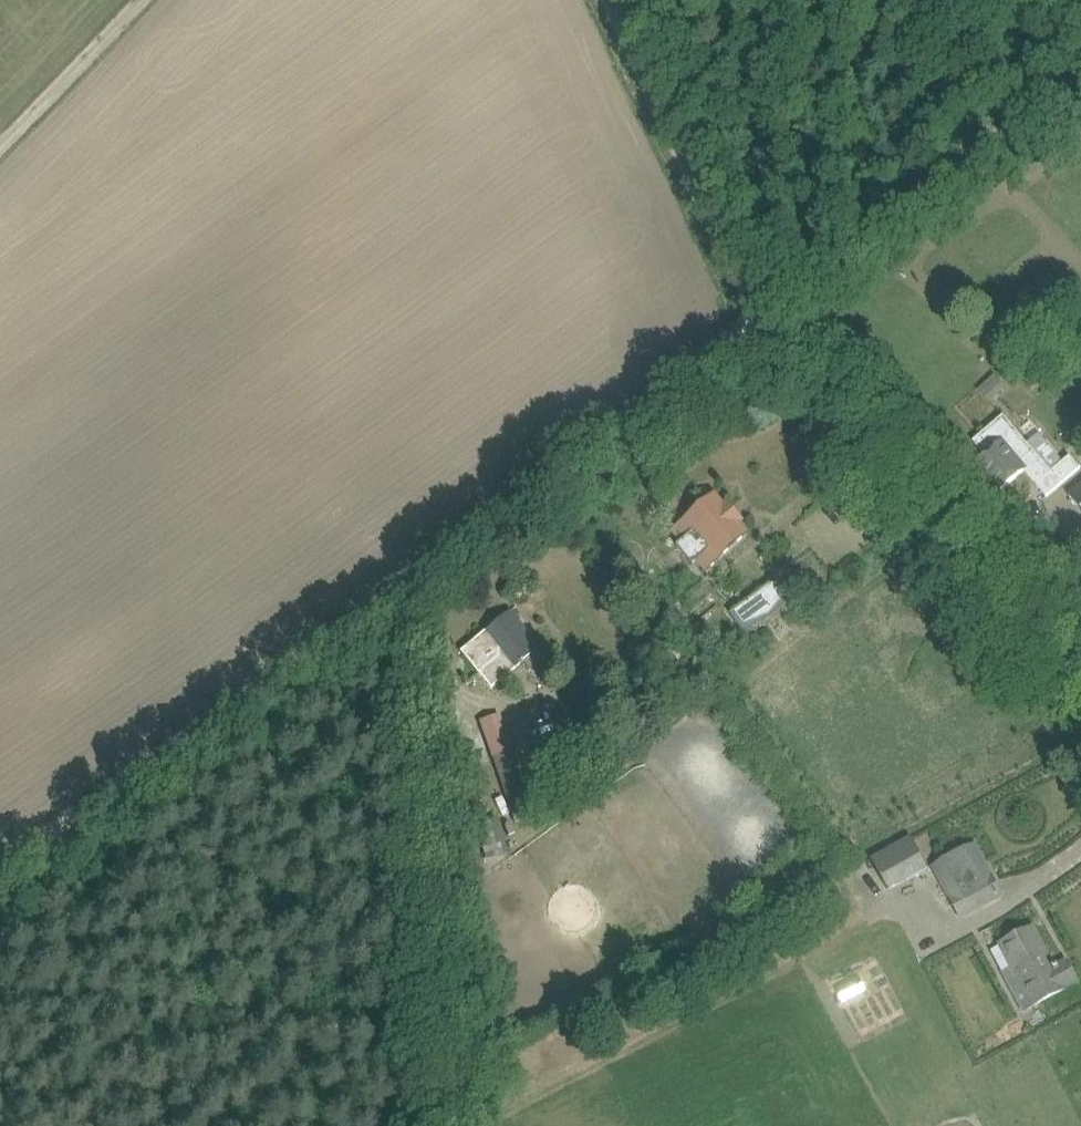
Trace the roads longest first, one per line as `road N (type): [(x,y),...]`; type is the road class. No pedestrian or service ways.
road 1 (track): [(429,1125),(433,955),(421,565)]
road 2 (track): [(421,565),(0,869)]
road 3 (unclassified): [(1080,705),(759,319)]
road 4 (track): [(421,565),(759,319)]
road 5 (unclassified): [(759,319),(1080,75)]
road 6 (unclassified): [(759,319),(610,0)]
road 7 (track): [(0,144),(140,0)]

